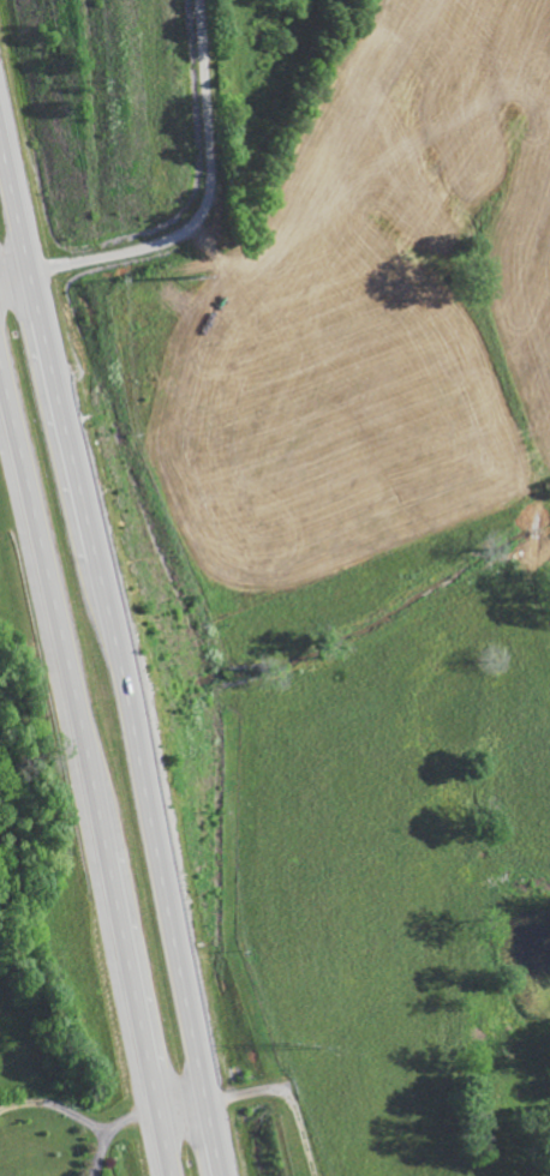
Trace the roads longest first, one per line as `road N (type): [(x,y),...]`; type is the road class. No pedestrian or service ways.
road 1 (trunk): [(223,1175),(0,127)]
road 2 (trunk): [(0,373),(173,1175)]
road 3 (residential): [(0,274),(172,238),(204,209),(210,174)]

